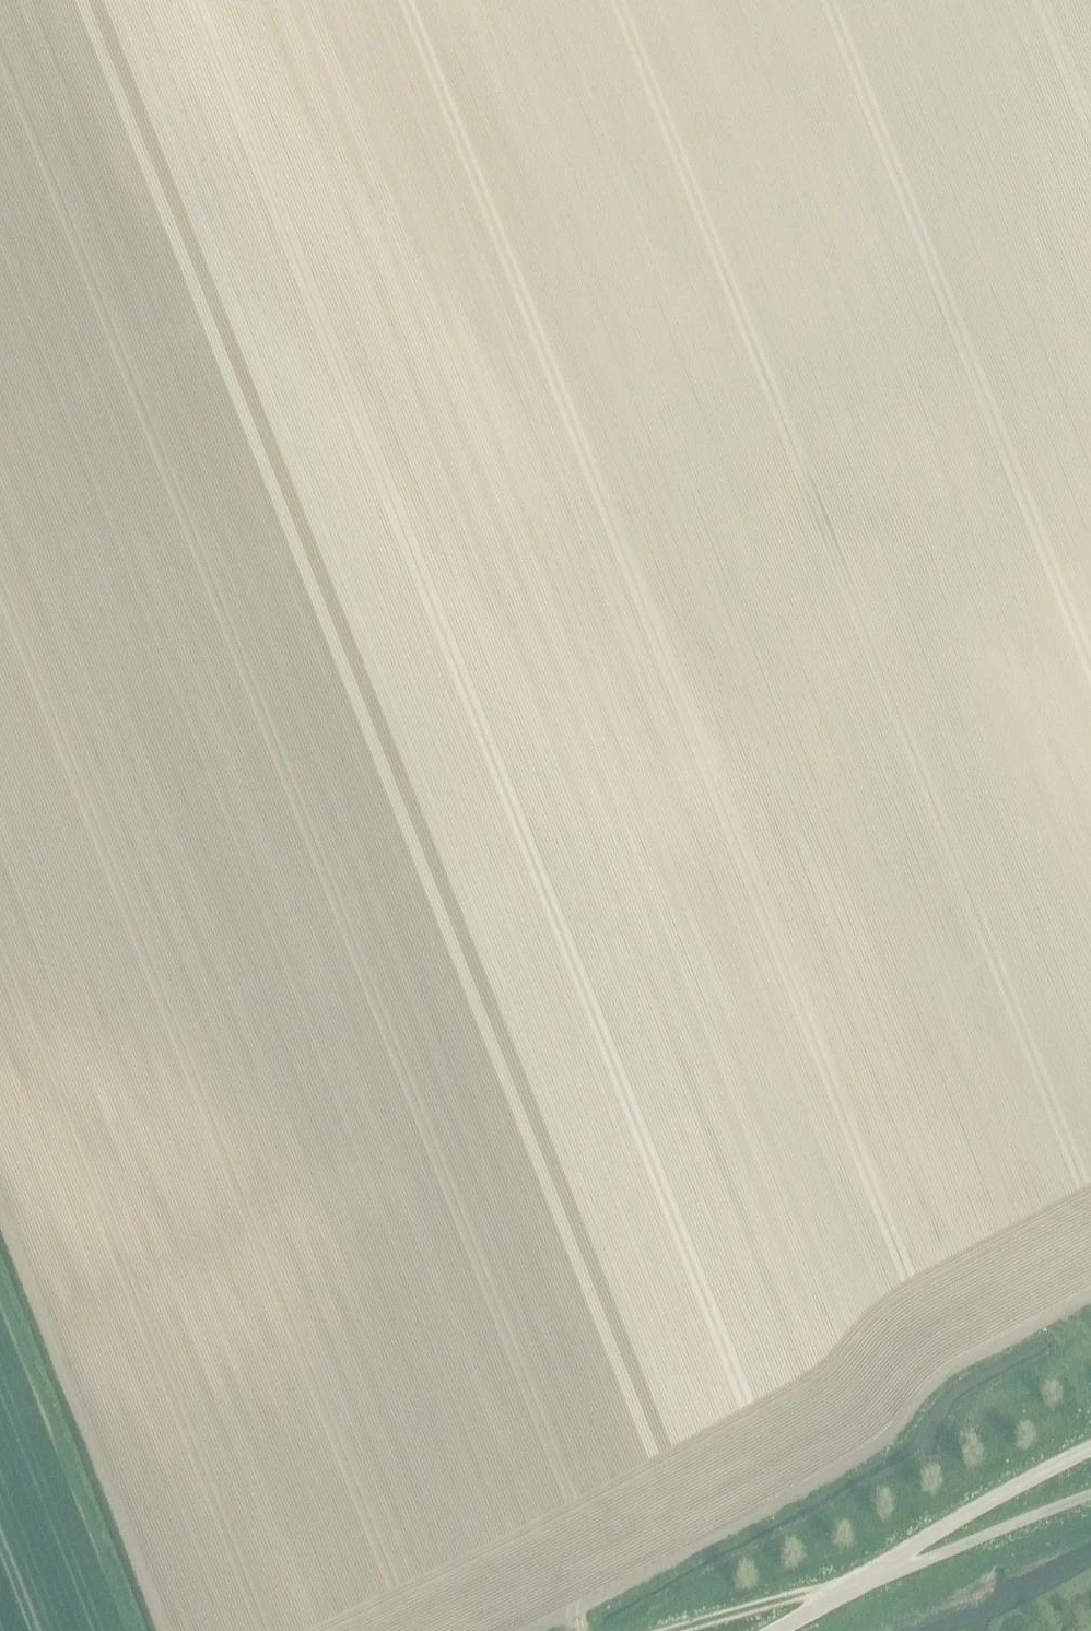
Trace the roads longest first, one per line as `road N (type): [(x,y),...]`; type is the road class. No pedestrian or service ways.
road 1 (unclassified): [(871,1577),(1090,1448)]
road 2 (unclassified): [(871,1577),(1090,1494)]

